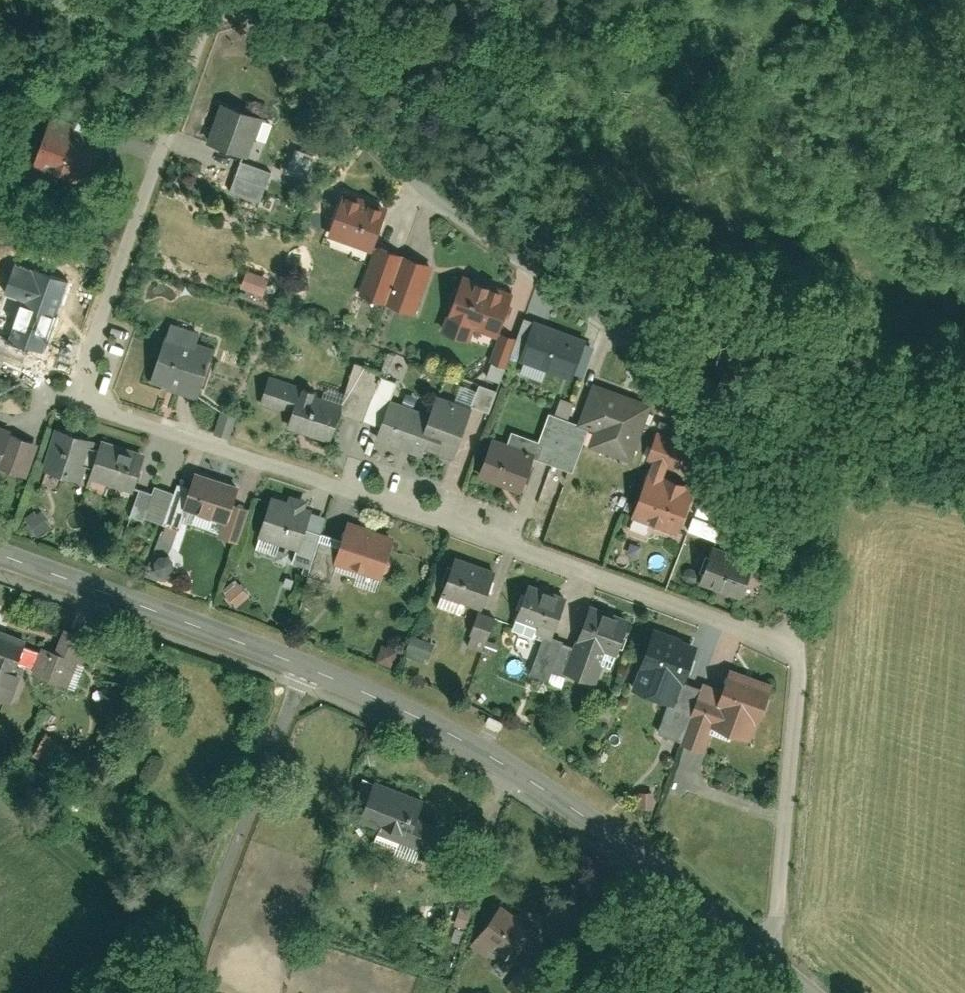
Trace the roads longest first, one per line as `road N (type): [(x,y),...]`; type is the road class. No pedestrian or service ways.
road 1 (residential): [(235,42),(189,44),(84,371),(95,393),(122,417),(414,510),(795,648)]
road 2 (residential): [(795,648),(771,551),(732,452),(651,359),(235,42)]
road 3 (tertiary): [(303,665),(535,784),(621,841),(767,959)]
road 4 (residential): [(180,992),(303,665)]
road 5 (tertiary): [(0,554),(303,665)]
road 6 (residential): [(767,959),(786,818),(795,648)]

